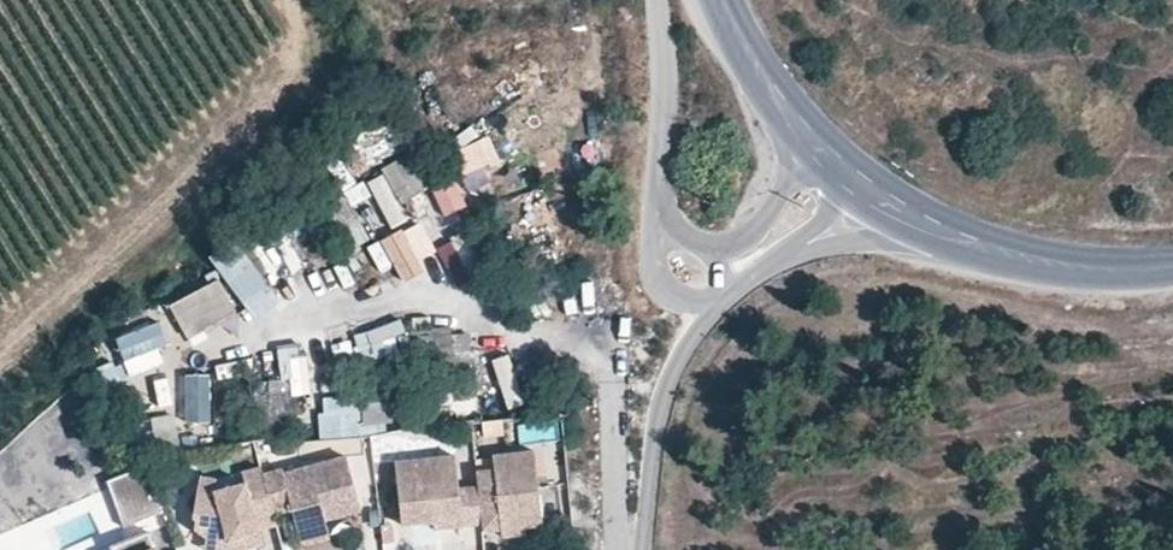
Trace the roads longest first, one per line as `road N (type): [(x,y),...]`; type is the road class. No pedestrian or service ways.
road 1 (residential): [(638,549),(653,422),(679,358),(729,285)]
road 2 (tertiary): [(1172,267),(1032,262),(917,227)]
road 3 (residential): [(797,127),(784,189),(731,267),(729,285)]
road 4 (tertiary): [(797,127),(736,41),(719,0)]
road 5 (residential): [(794,255),(917,227)]

